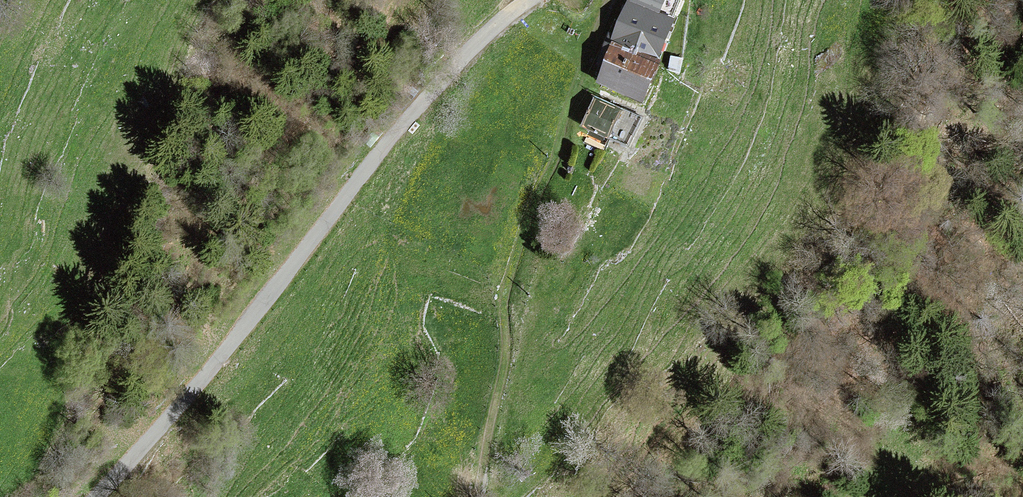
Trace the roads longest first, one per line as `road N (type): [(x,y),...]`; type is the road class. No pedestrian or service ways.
road 1 (unclassified): [(97,496),(202,379),(414,108),(527,0)]
road 2 (track): [(473,496),(502,380),(507,290),(610,0)]

